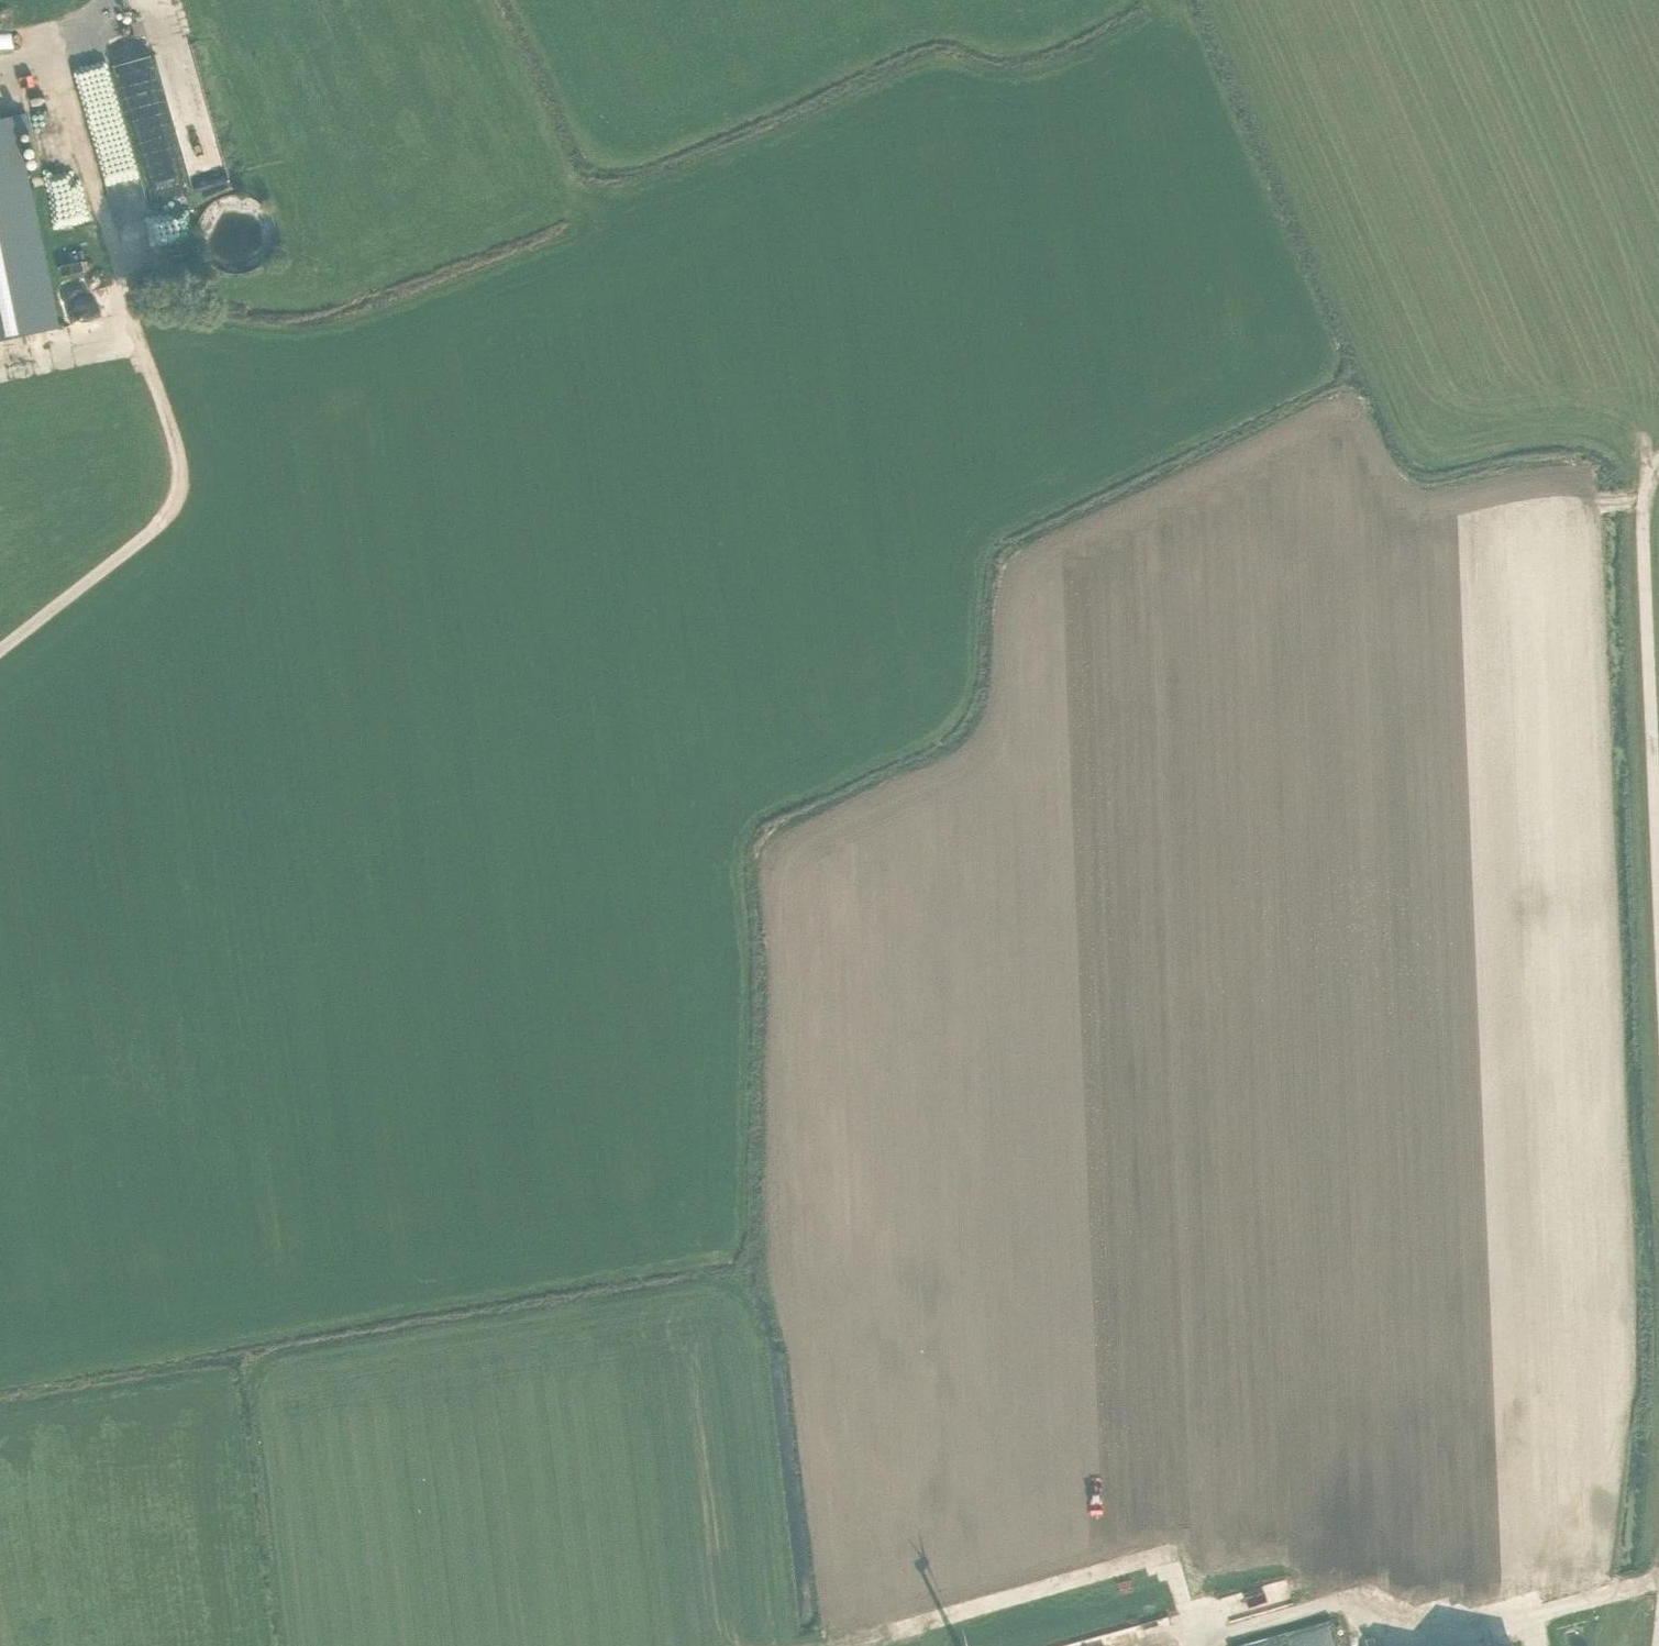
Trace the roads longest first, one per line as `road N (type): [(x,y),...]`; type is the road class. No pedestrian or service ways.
road 1 (unclassified): [(0,654),(171,517),(185,487),(132,308)]
road 2 (track): [(1658,859),(1645,499),(1658,465)]

